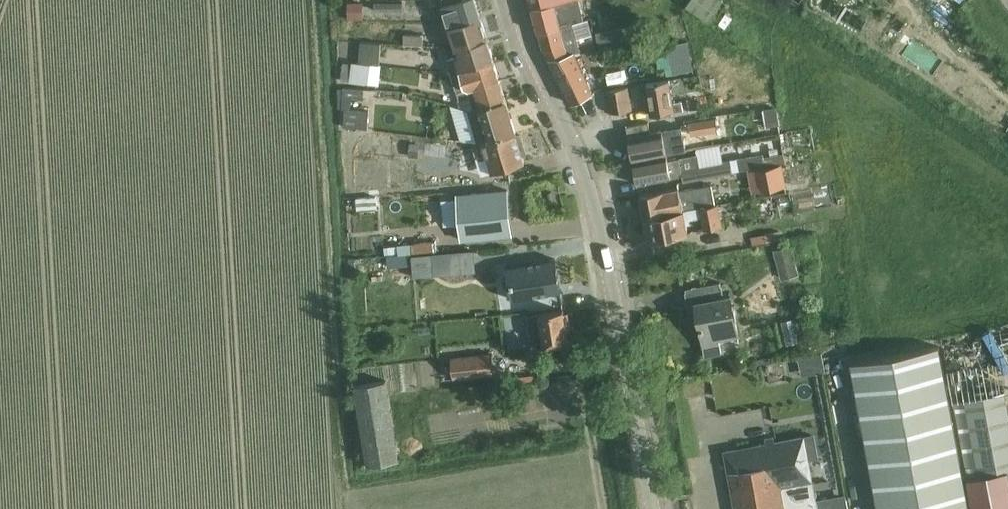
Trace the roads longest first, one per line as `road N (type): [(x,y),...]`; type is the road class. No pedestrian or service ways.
road 1 (secondary): [(654,508),(584,167),(516,0)]

